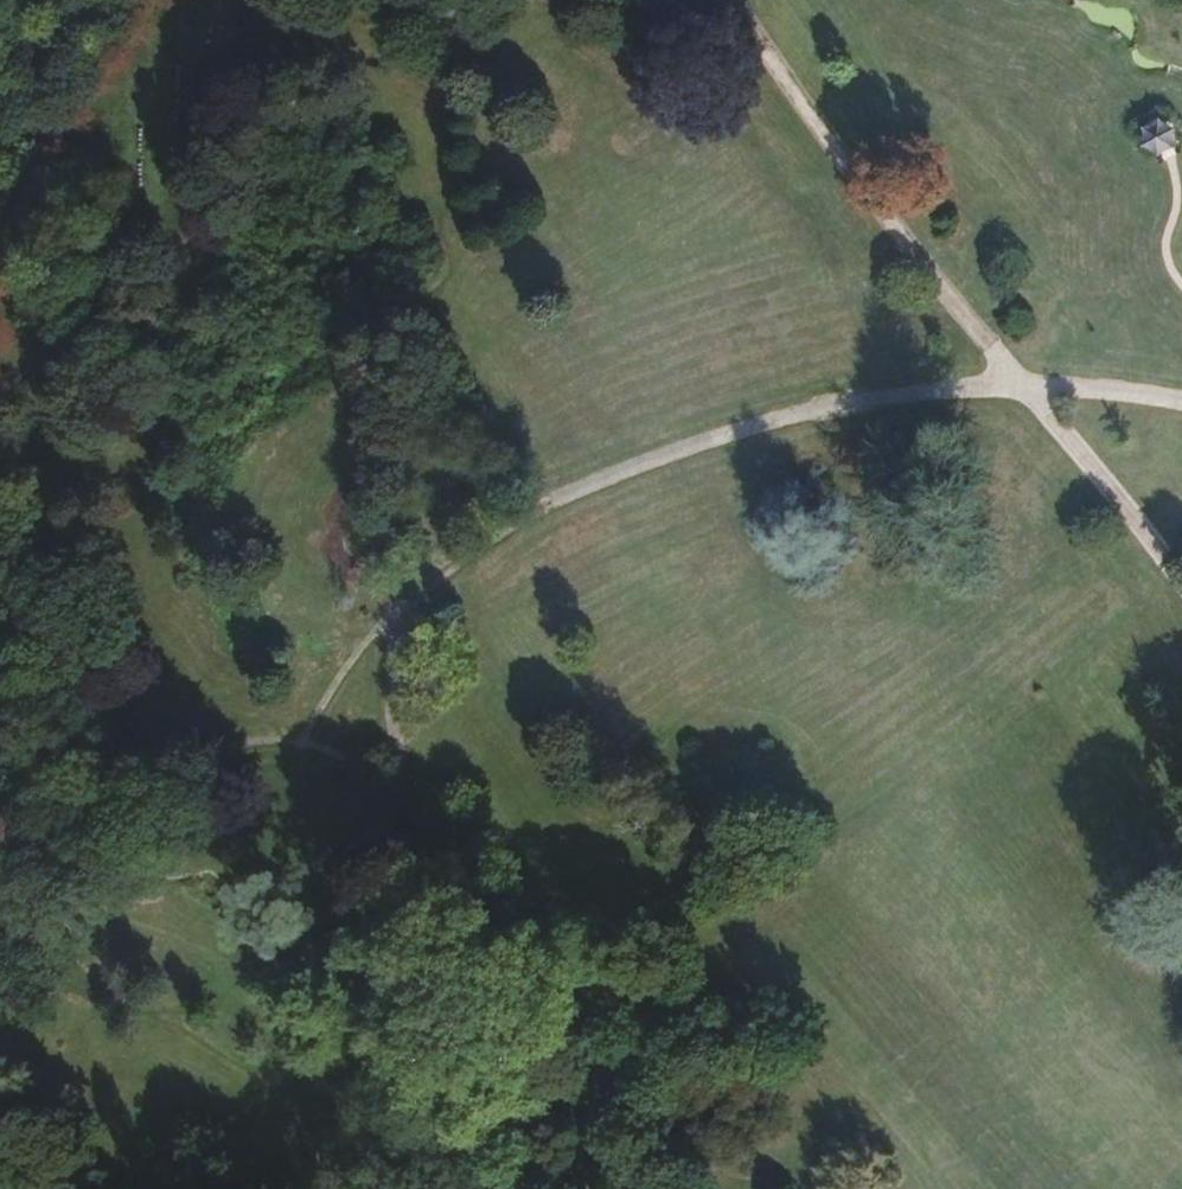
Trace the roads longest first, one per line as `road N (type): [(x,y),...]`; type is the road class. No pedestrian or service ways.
road 1 (track): [(409,595),(561,502),(758,425),(900,396),(1130,392),(1181,402)]
road 2 (track): [(496,1188),(404,802),(395,707),(399,628),(409,595)]

